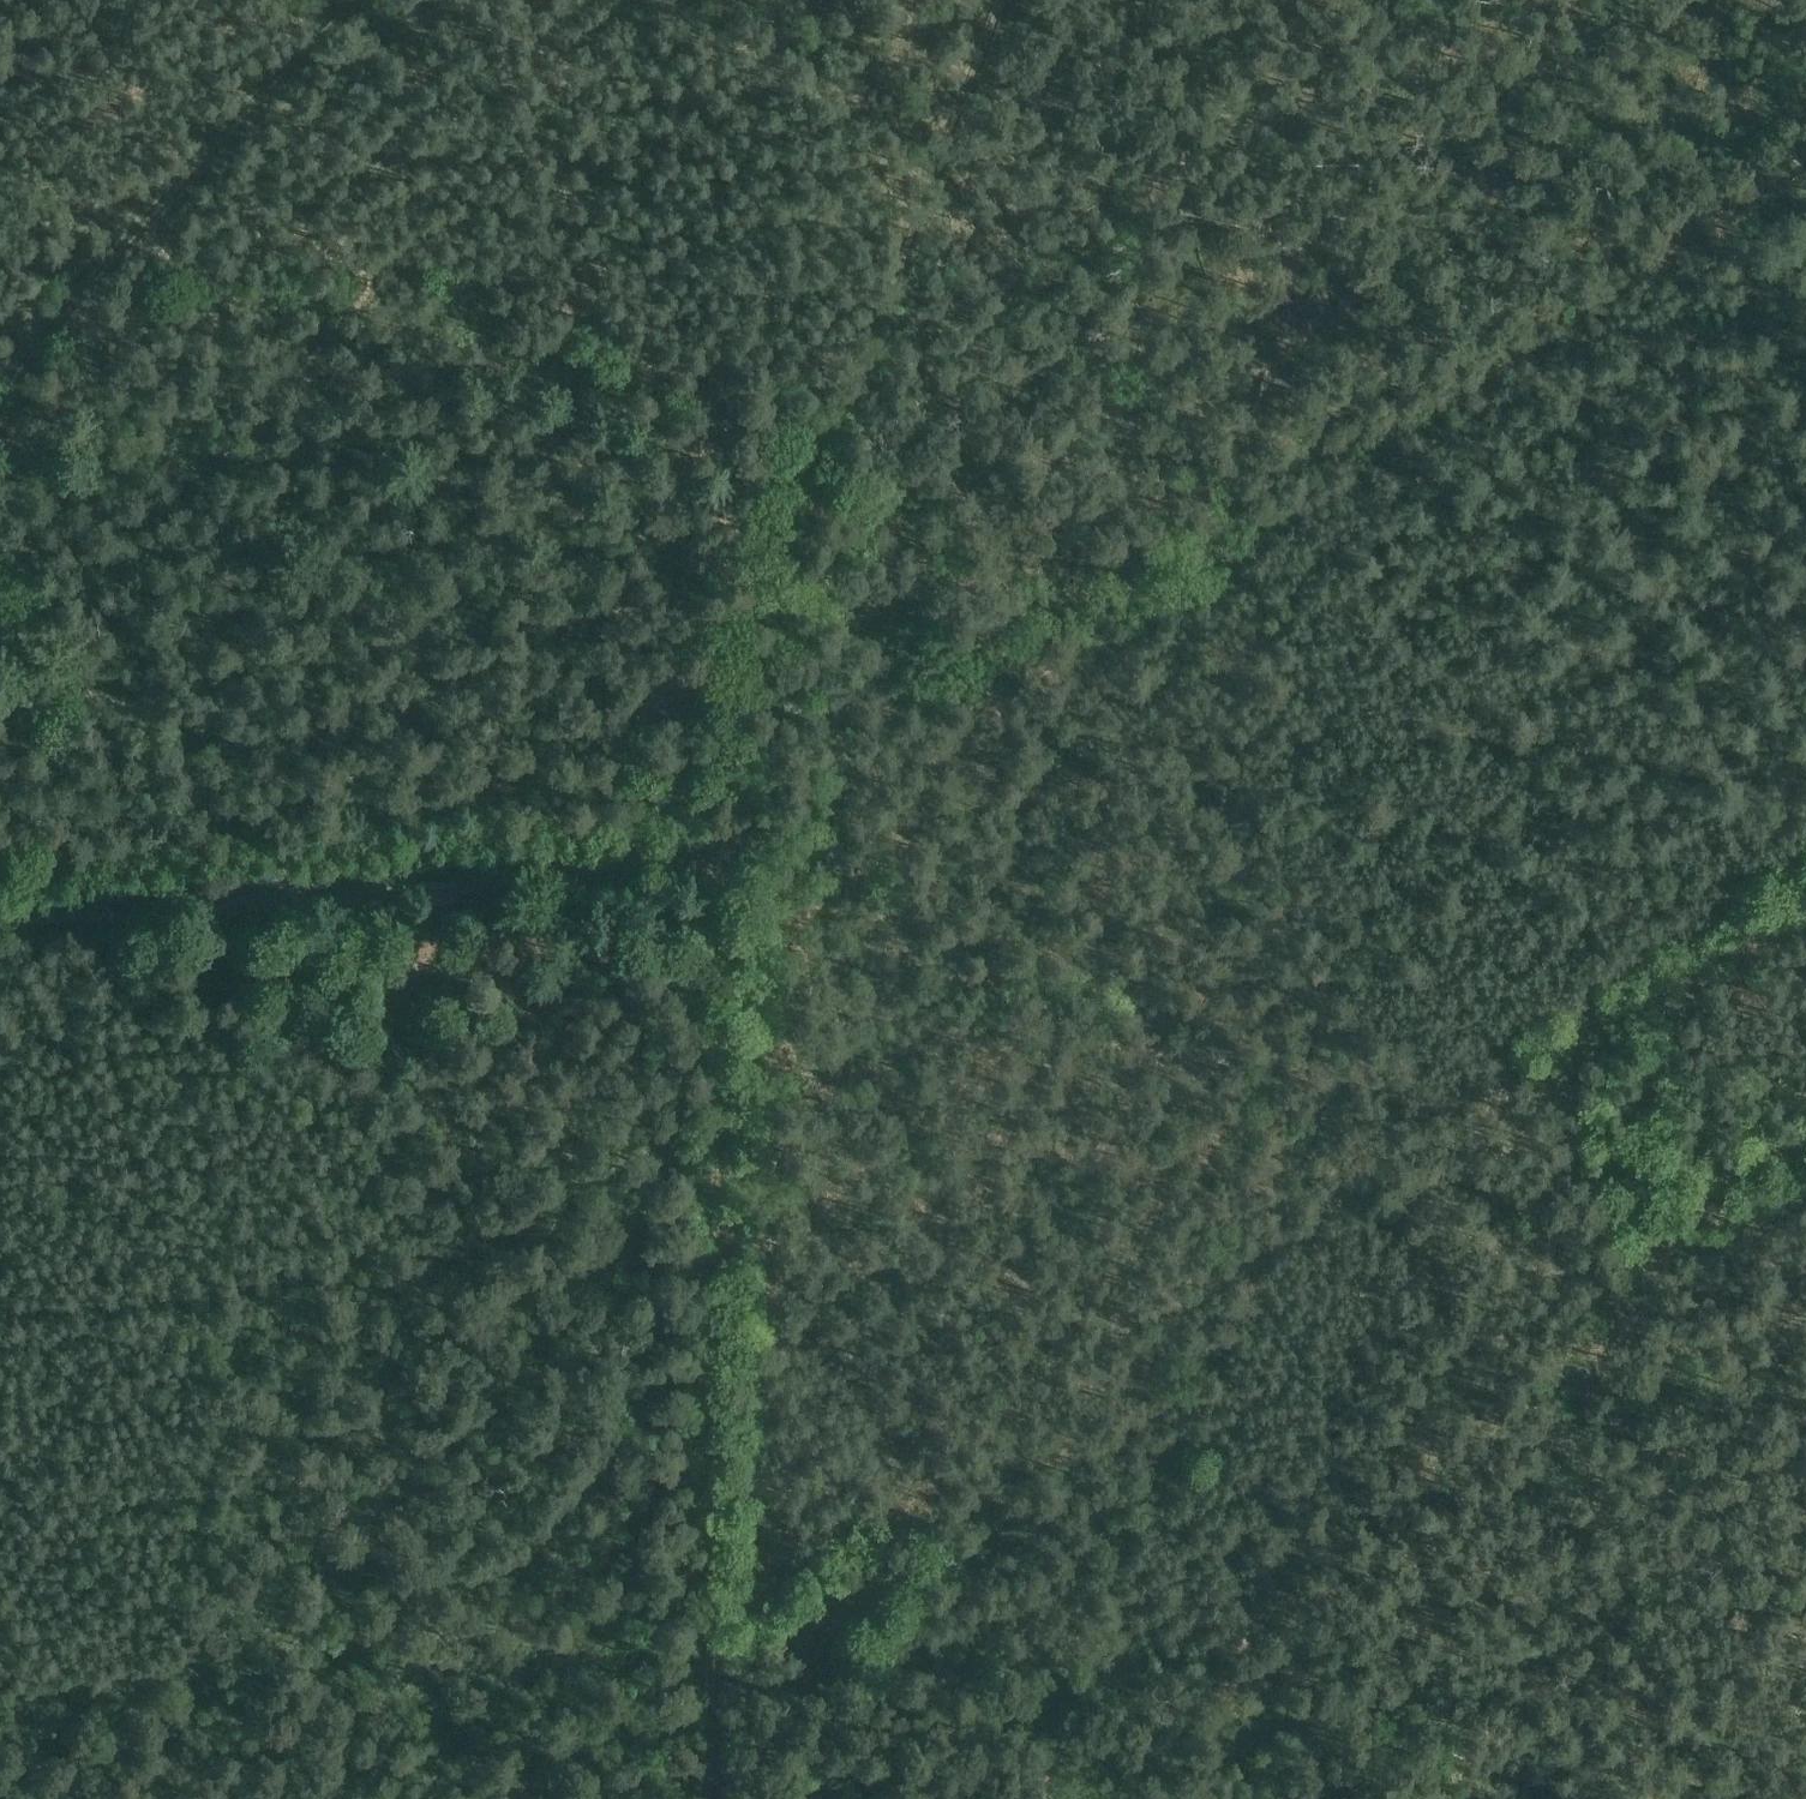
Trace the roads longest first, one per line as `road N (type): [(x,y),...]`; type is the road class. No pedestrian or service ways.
road 1 (track): [(710,1798),(713,1284),(729,849)]
road 2 (track): [(729,849),(736,637),(747,589),(866,348),(998,0)]
road 3 (track): [(0,904),(729,849)]
road 4 (track): [(347,0),(140,221),(0,394)]

